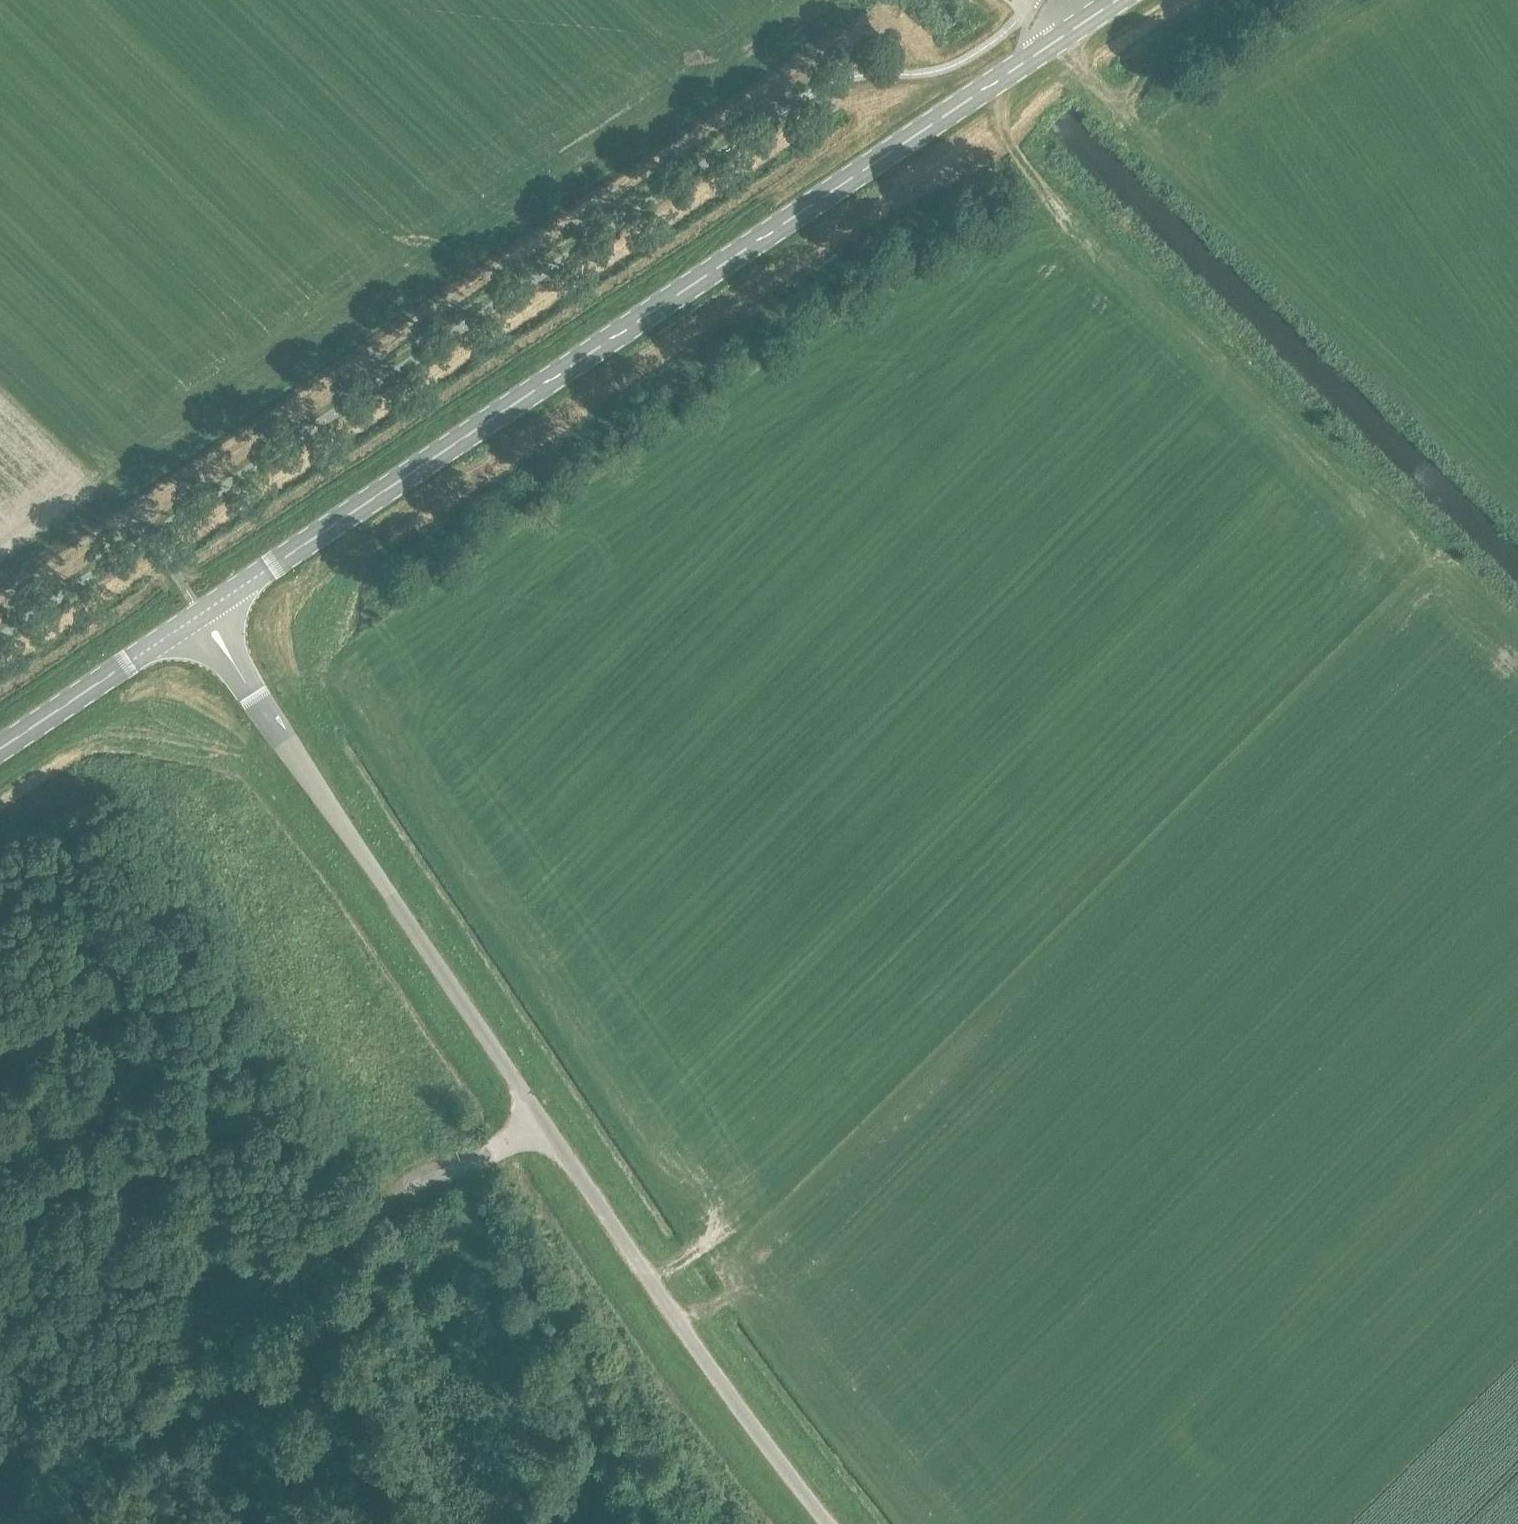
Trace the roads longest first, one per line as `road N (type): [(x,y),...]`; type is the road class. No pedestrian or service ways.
road 1 (secondary): [(203,616),(1121,0)]
road 2 (unclassified): [(826,1523),(706,1362),(203,616)]
road 3 (secondary): [(0,752),(203,616)]
road 4 (track): [(1022,0),(1135,126)]

